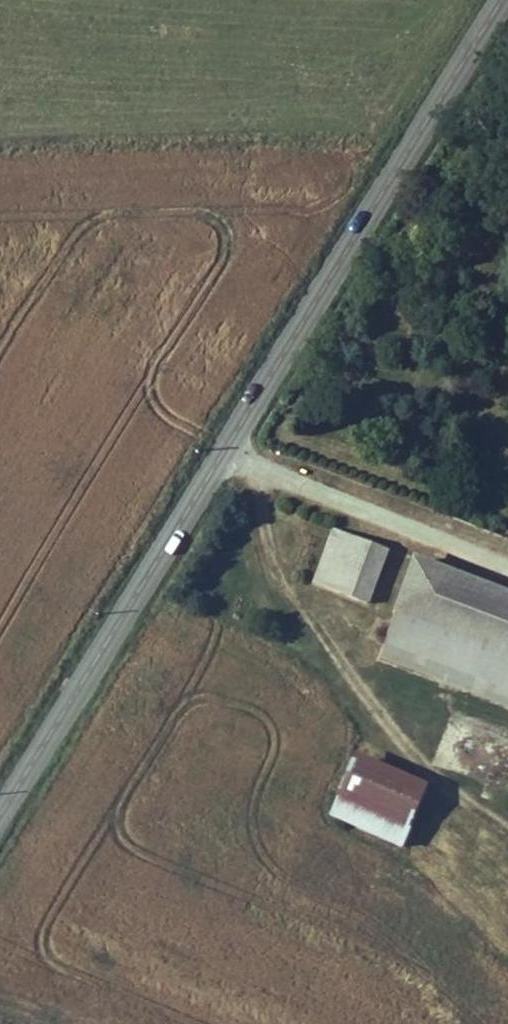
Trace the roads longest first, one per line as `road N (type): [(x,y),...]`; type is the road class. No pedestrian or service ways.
road 1 (tertiary): [(502,0),(0,814)]
road 2 (track): [(507,824),(468,800),(366,709),(227,447),(507,554)]

